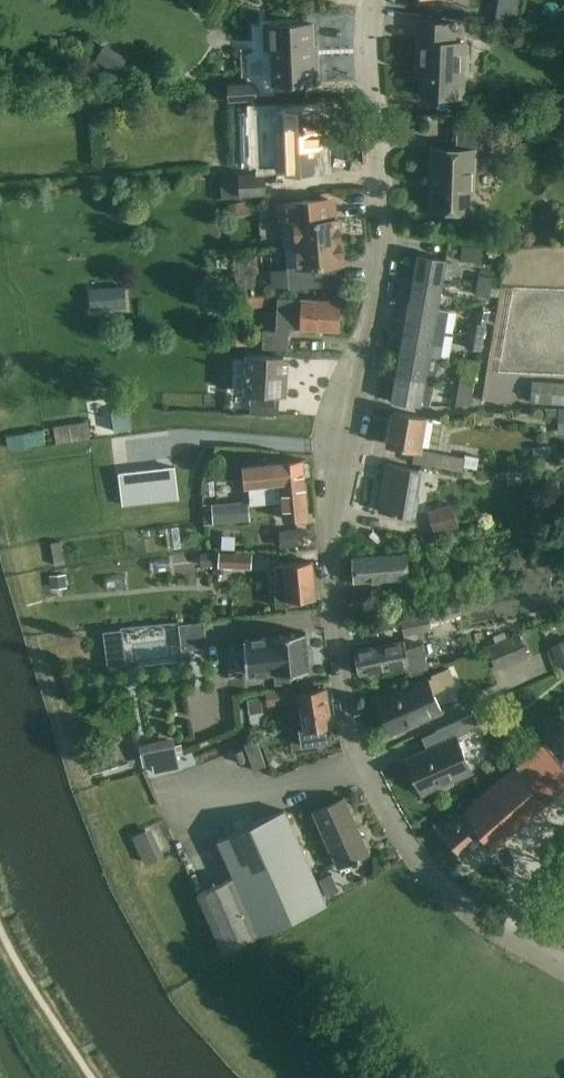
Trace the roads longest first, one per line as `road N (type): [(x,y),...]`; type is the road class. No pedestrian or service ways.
road 1 (residential): [(563,970),(451,894),(411,849),(351,740),(328,537),(385,262),(373,0)]

